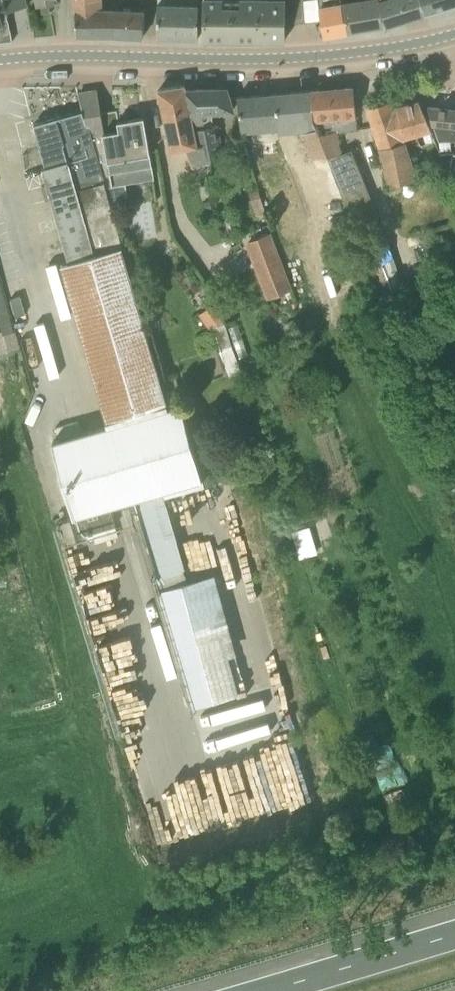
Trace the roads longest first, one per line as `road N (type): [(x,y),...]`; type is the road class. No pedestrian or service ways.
road 1 (secondary): [(0,60),(292,58),(436,38)]
road 2 (motorway): [(454,929),(251,990)]

